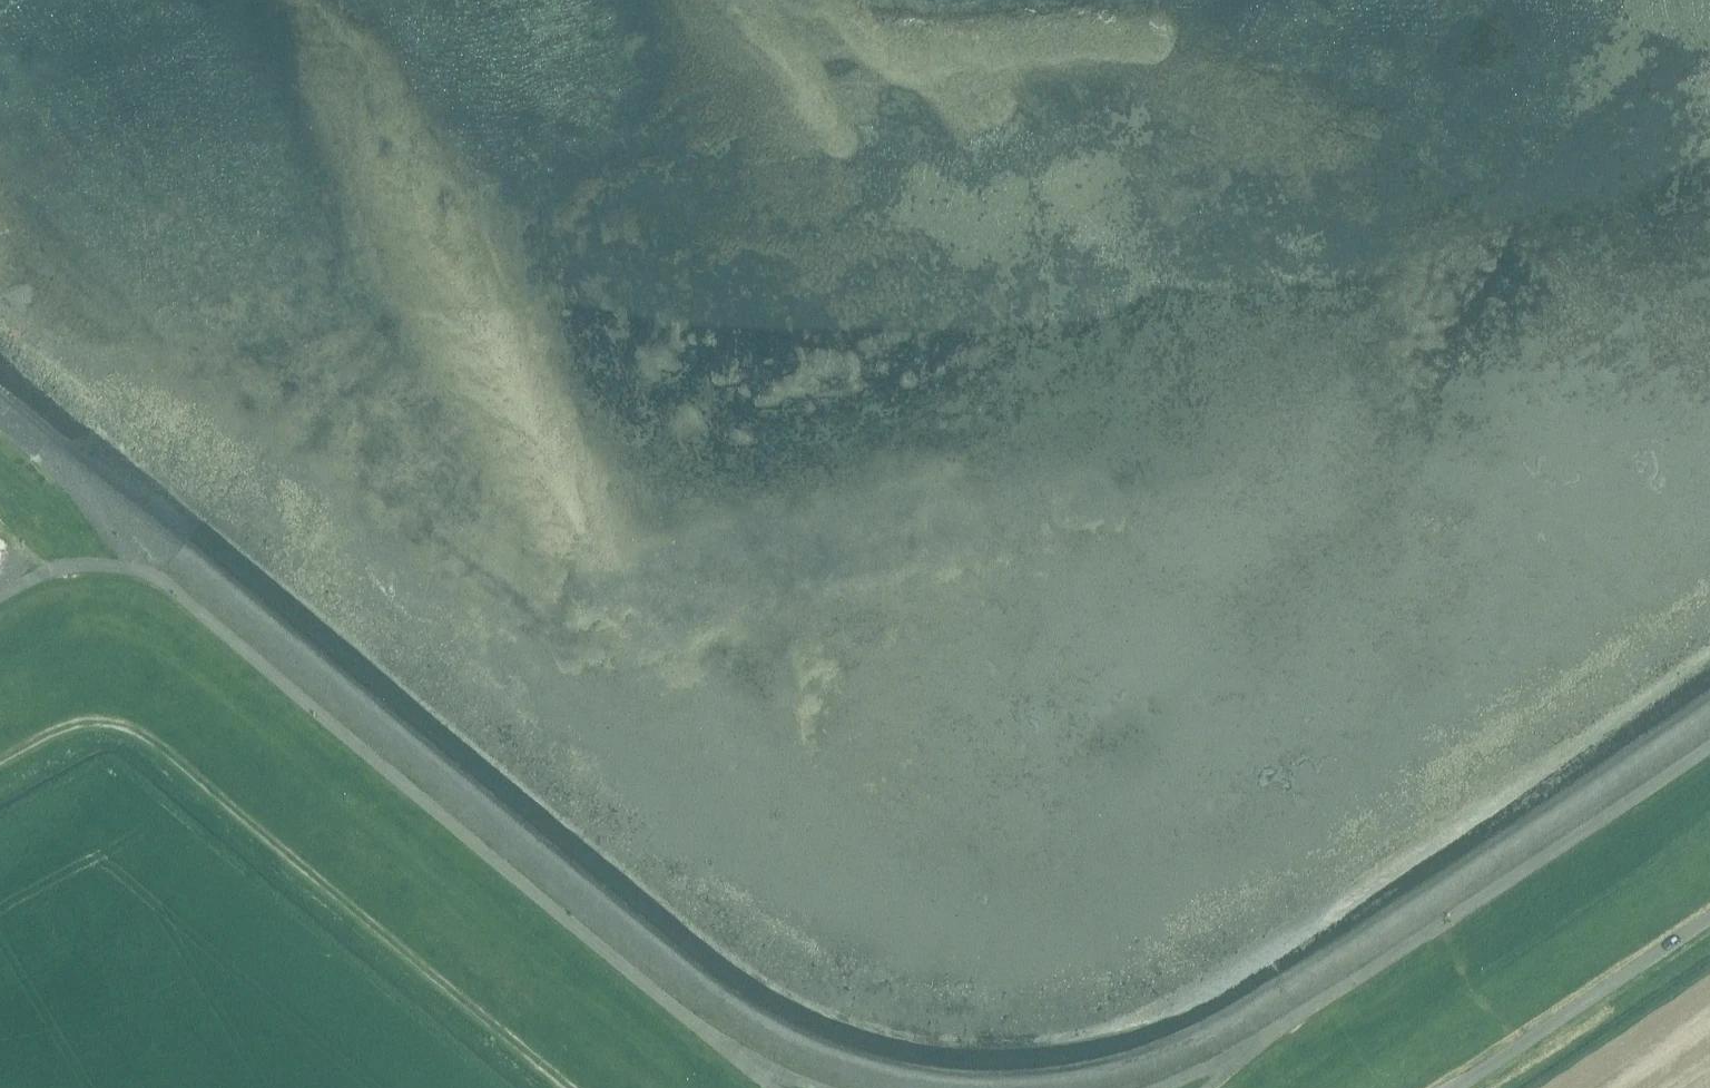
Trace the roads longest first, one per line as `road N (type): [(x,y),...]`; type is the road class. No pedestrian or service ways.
road 1 (track): [(559,1087),(135,734),(104,725),(66,730),(0,765)]
road 2 (unclassified): [(1478,1087),(1709,932)]

